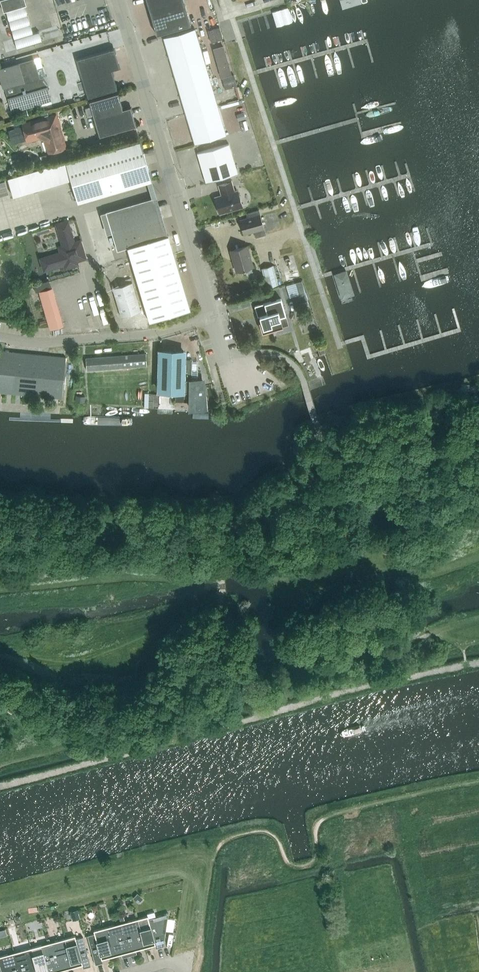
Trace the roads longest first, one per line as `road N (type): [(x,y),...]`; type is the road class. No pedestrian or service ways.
road 1 (unclassified): [(212,317),(118,0)]
road 2 (unclassified): [(0,337),(134,336),(212,317)]

